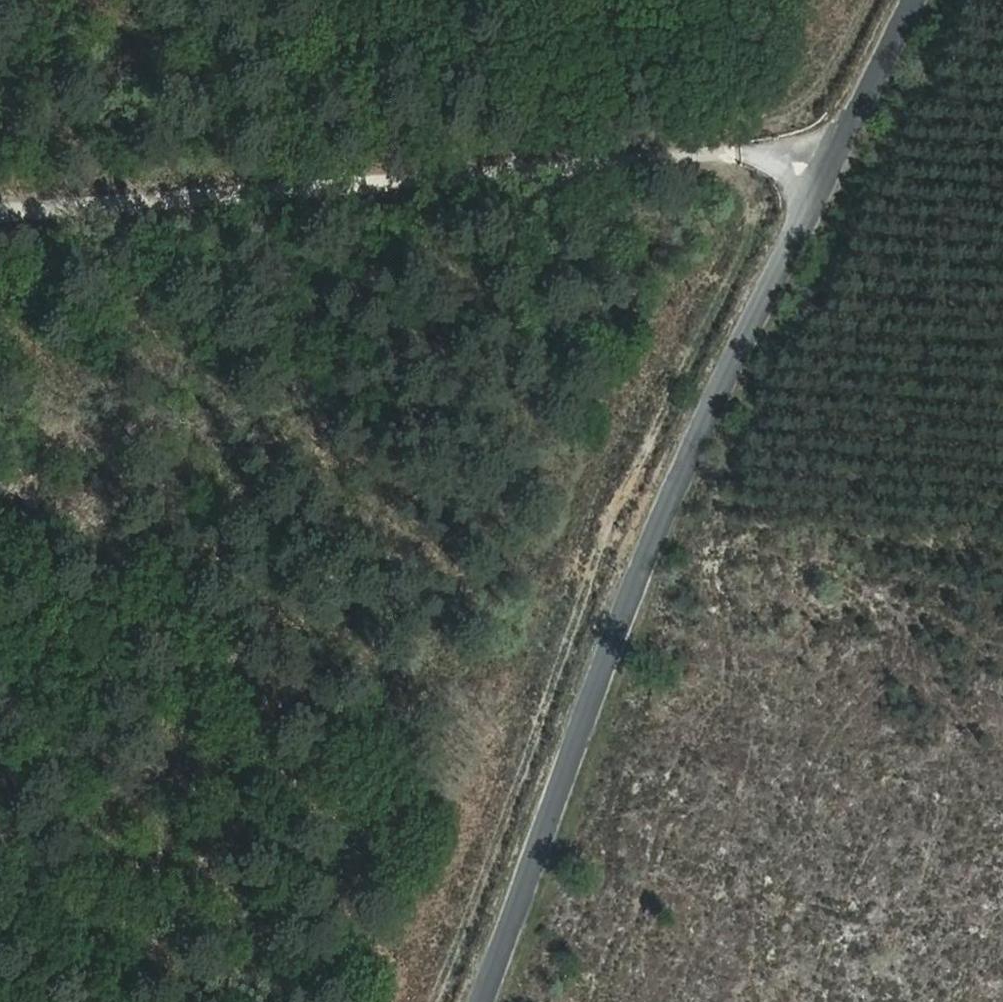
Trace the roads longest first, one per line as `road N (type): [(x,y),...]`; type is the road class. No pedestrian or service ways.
road 1 (unclassified): [(905,0),(578,689),(473,1001)]
road 2 (track): [(828,161),(741,154),(0,204)]

